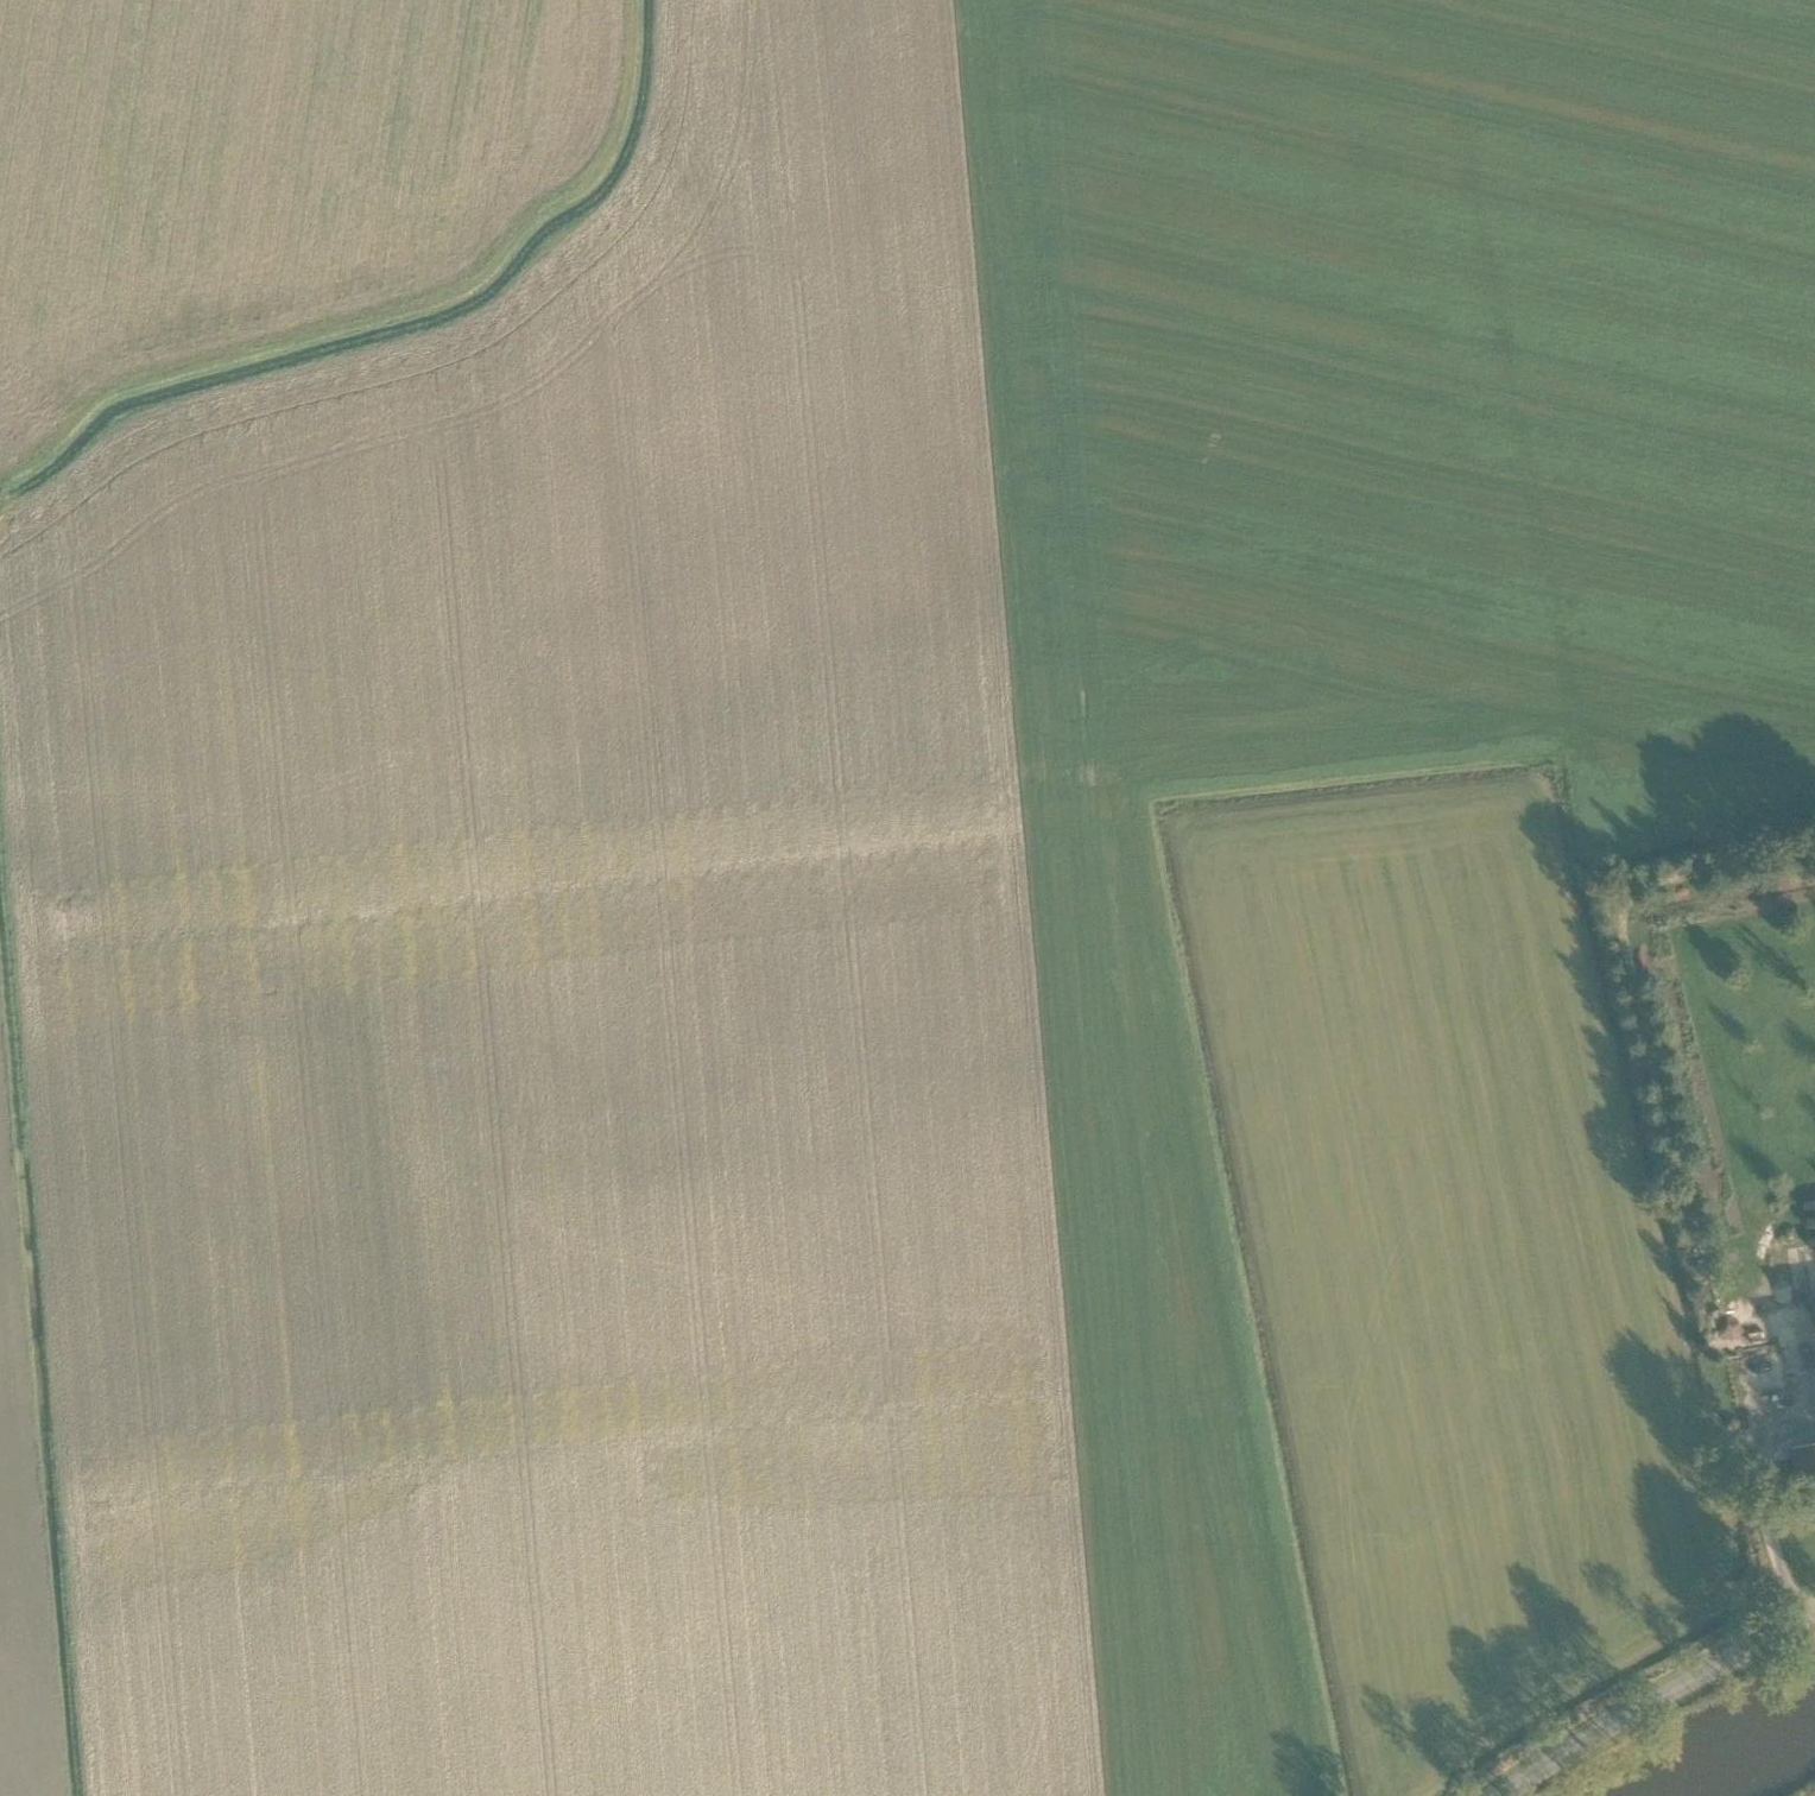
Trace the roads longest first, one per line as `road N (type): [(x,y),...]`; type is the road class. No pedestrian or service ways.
road 1 (tertiary): [(1507,1795),(1615,1723),(1814,1616)]

